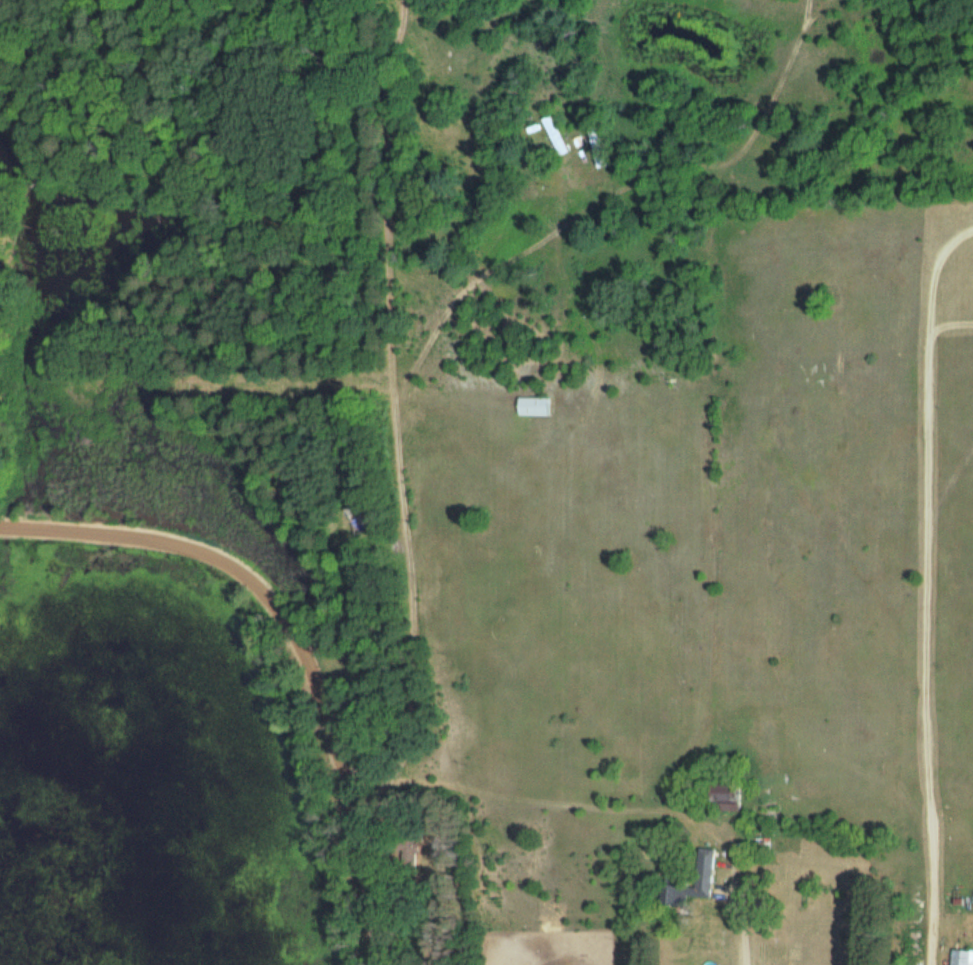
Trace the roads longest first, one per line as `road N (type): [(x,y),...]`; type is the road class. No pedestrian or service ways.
road 1 (residential): [(396,964),(332,715),(311,649),(289,613),(228,550),(155,532),(0,522)]

